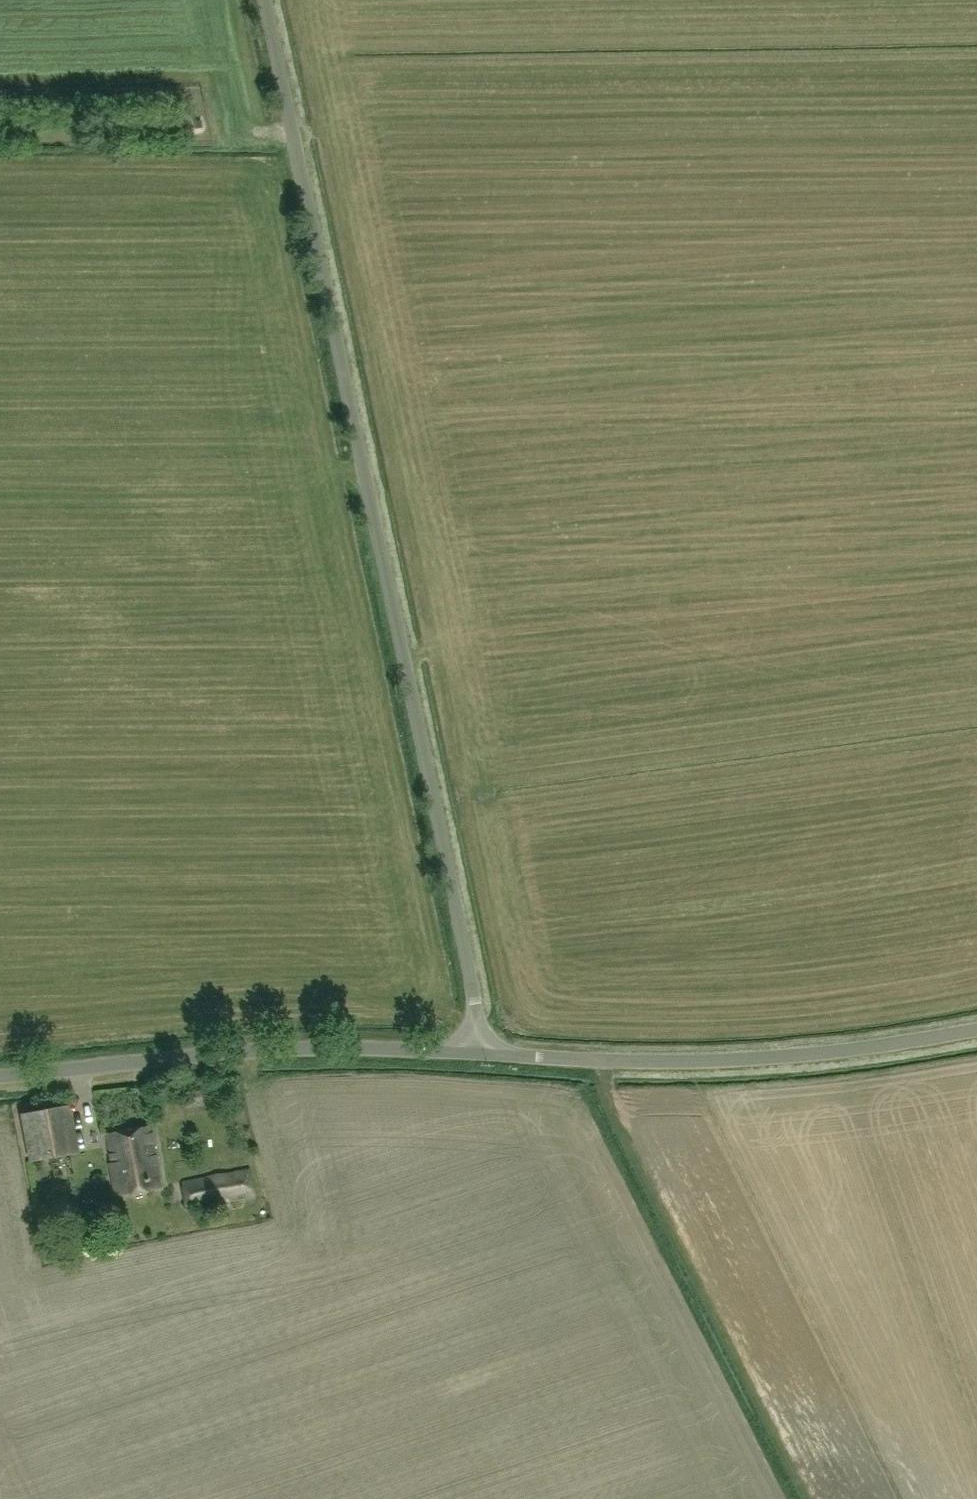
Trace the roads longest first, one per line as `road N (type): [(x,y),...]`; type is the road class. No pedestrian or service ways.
road 1 (unclassified): [(478,1050),(267,0)]
road 2 (unclassified): [(478,1050),(728,1058),(976,1030)]
road 3 (unclassified): [(0,1075),(334,1047),(478,1050)]

